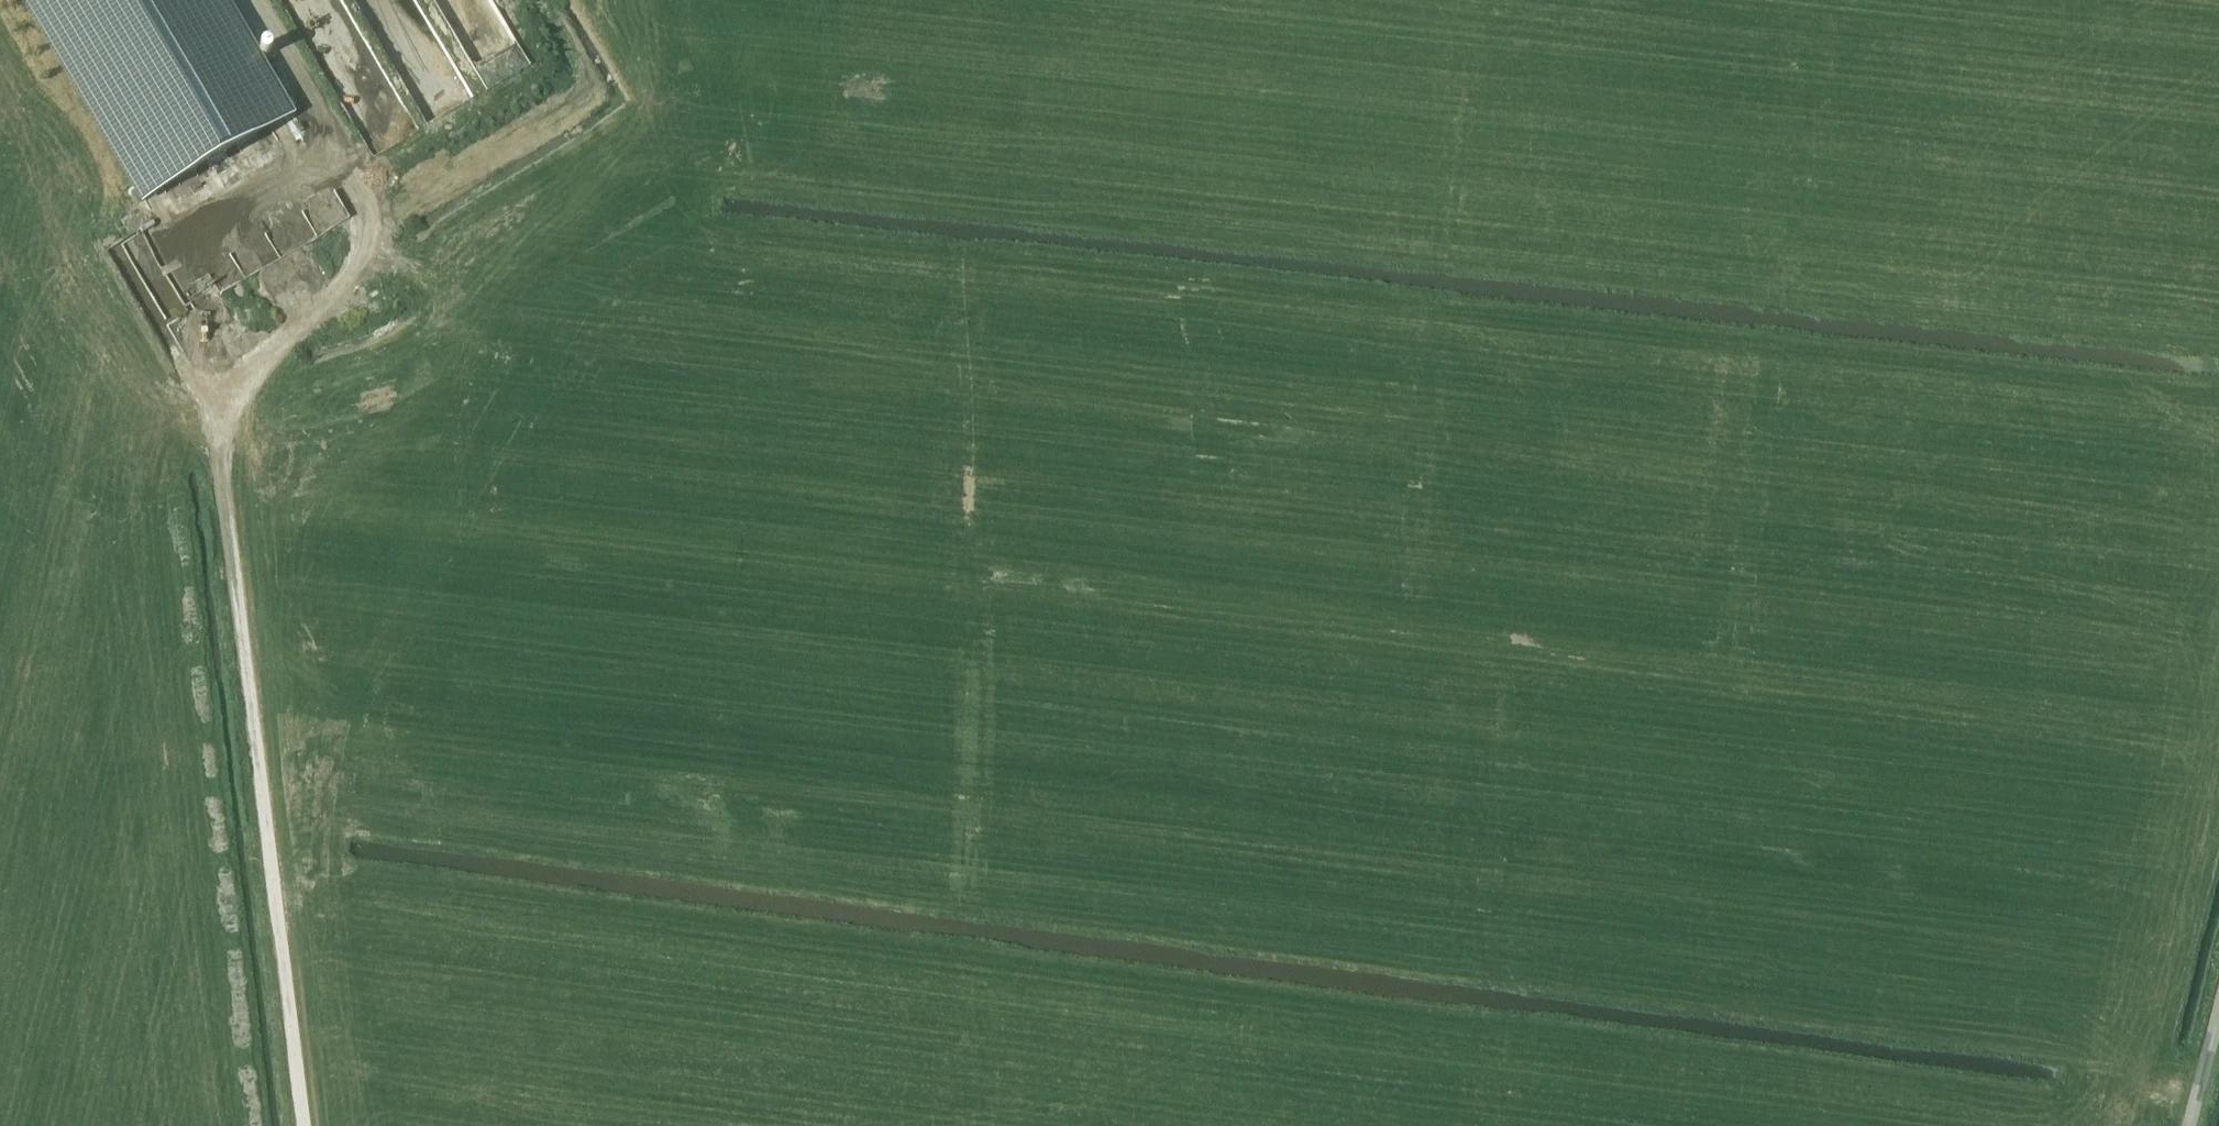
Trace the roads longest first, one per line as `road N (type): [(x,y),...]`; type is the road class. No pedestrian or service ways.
road 1 (track): [(352,173),(365,229),(354,271),(246,383),(228,412),(219,456),(304,1125)]
road 2 (unclassified): [(2185,1125),(2218,997)]

